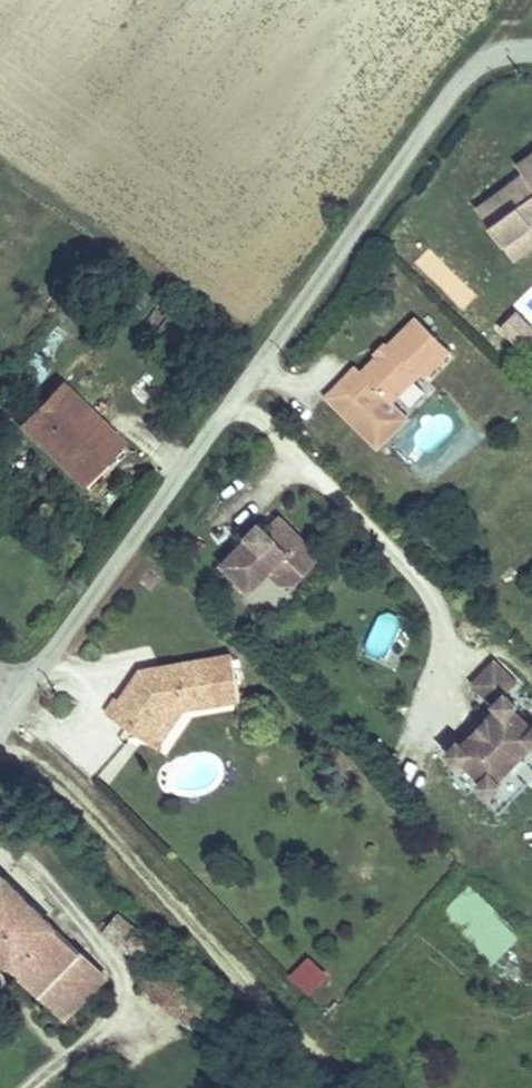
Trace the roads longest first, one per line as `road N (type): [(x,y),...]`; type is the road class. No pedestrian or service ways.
road 1 (unclassified): [(531,51),(503,54),(446,98),(0,730)]
road 2 (track): [(362,1087),(216,934),(16,700)]

